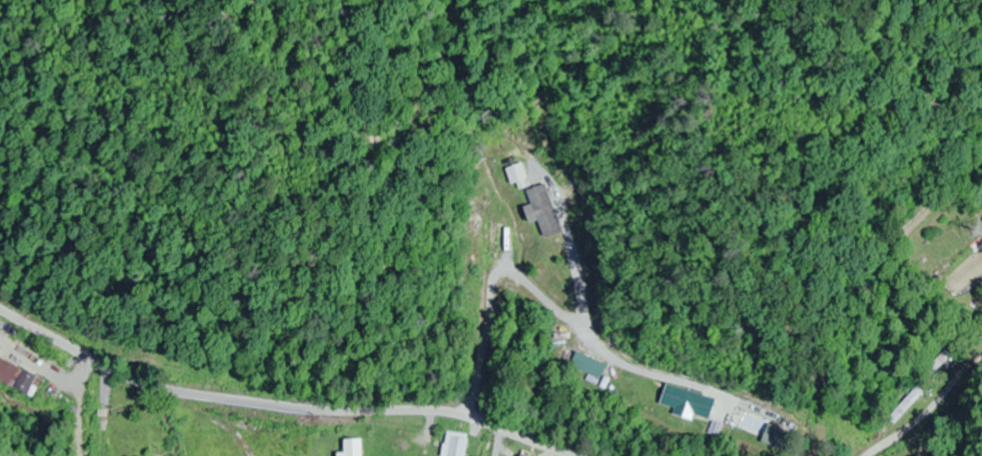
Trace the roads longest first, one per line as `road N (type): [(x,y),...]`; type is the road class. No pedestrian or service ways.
road 1 (tertiary): [(578,455),(448,414),(312,412),(157,390),(0,312)]
road 2 (residential): [(981,355),(917,421),(866,455)]

